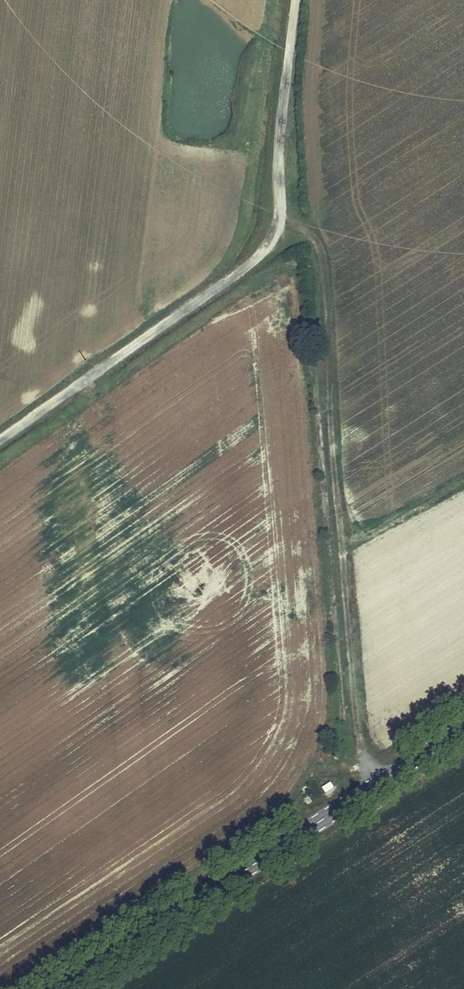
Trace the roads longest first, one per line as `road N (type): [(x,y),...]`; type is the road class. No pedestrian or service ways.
road 1 (track): [(280,217),(309,234),(323,286),(364,772),(372,788)]
road 2 (unclassified): [(0,437),(266,244),(280,217),(276,167),(297,0)]
road 3 (primary): [(463,727),(63,988)]

